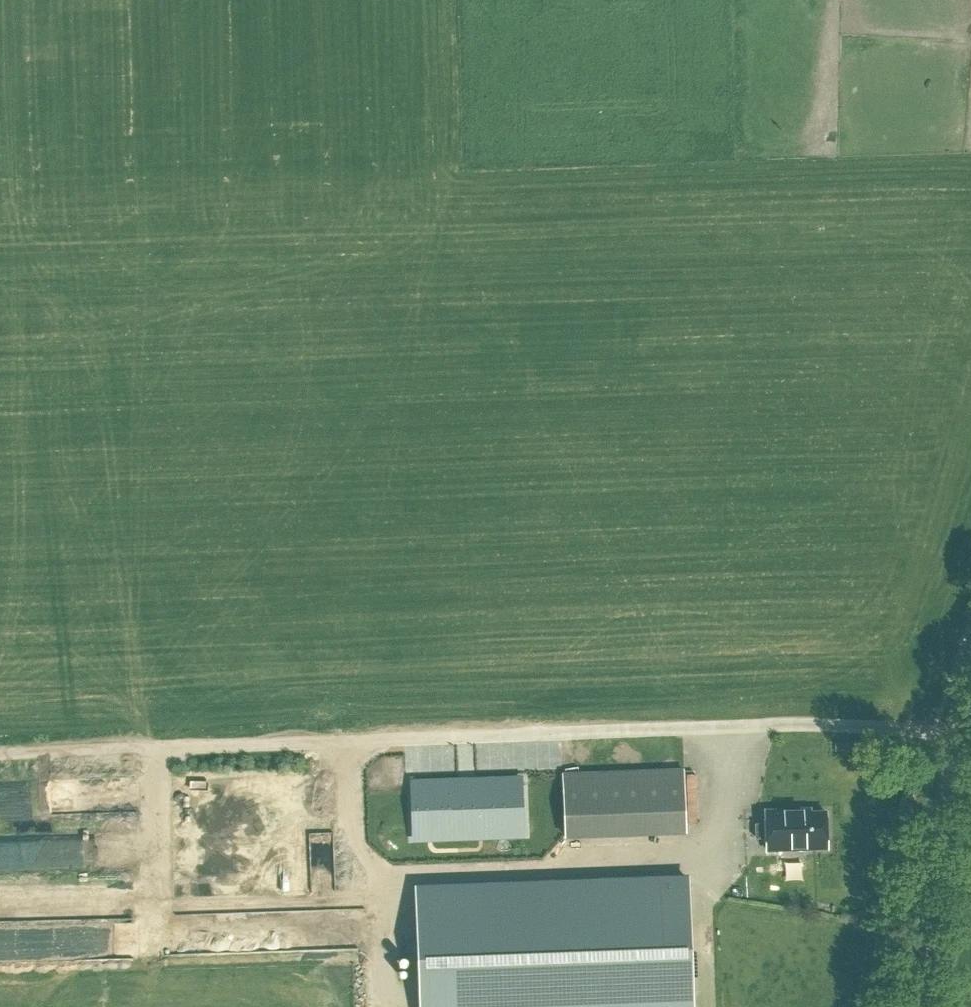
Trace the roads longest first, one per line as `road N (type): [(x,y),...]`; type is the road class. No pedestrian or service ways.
road 1 (unclassified): [(0,753),(767,725),(867,727),(963,740)]
road 2 (tertiary): [(914,1006),(924,888),(963,740)]

